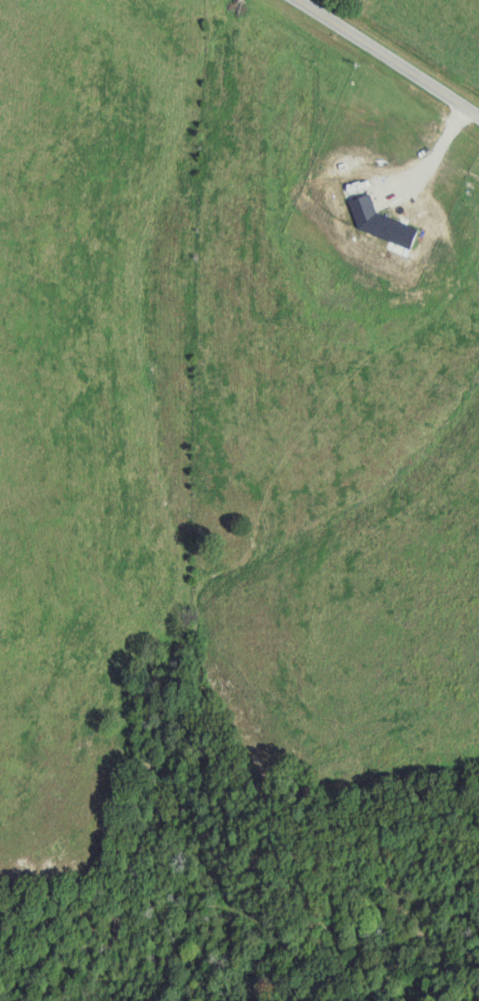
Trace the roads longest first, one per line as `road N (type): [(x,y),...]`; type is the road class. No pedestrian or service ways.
road 1 (tertiary): [(478,109),(311,0)]

